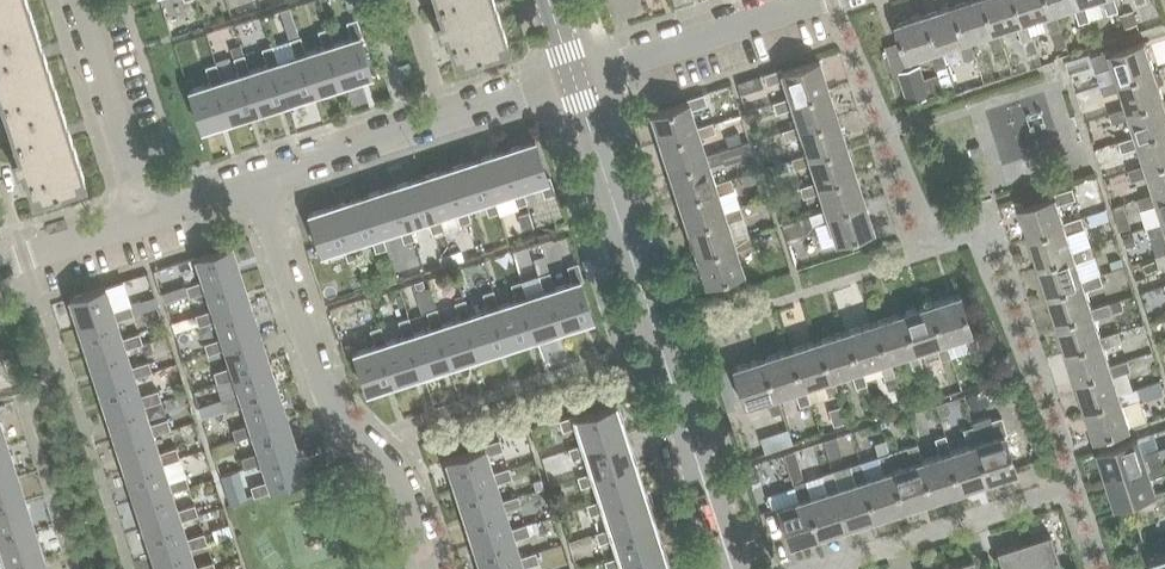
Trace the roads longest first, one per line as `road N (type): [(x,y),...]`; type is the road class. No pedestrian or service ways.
road 1 (tertiary): [(731,568),(573,79)]
road 2 (residential): [(249,182),(289,335),(394,504),(416,568)]
road 3 (residential): [(573,79),(249,182)]
road 4 (residential): [(573,79),(813,0)]
road 5 (residential): [(138,216),(71,0)]
road 6 (residential): [(138,216),(0,264)]

